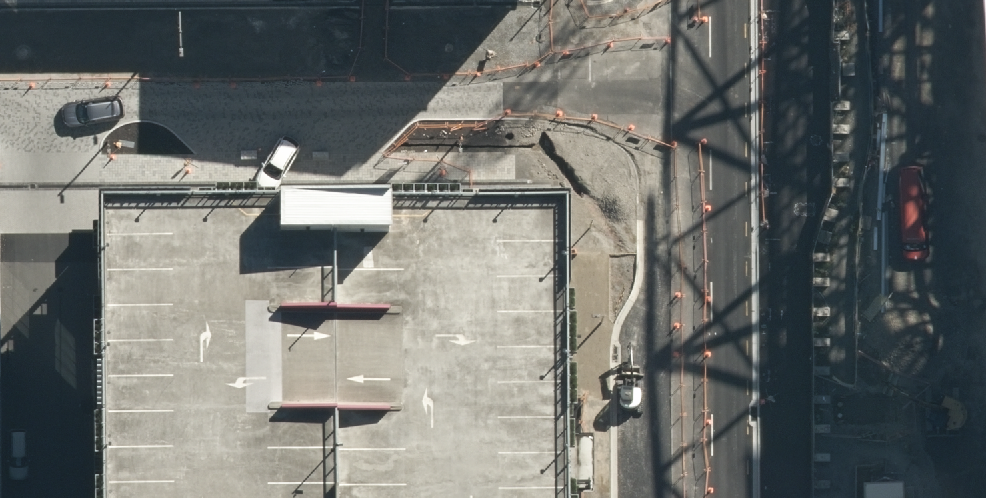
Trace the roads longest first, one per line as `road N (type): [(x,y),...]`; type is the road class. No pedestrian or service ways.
road 1 (residential): [(192,80),(337,48),(575,47),(696,75)]
road 2 (residential): [(696,75),(575,99),(289,100),(192,80)]
road 3 (secondary): [(702,497),(696,75)]
road 4 (residential): [(33,81),(34,497)]
road 5 (residential): [(33,81),(192,80)]

